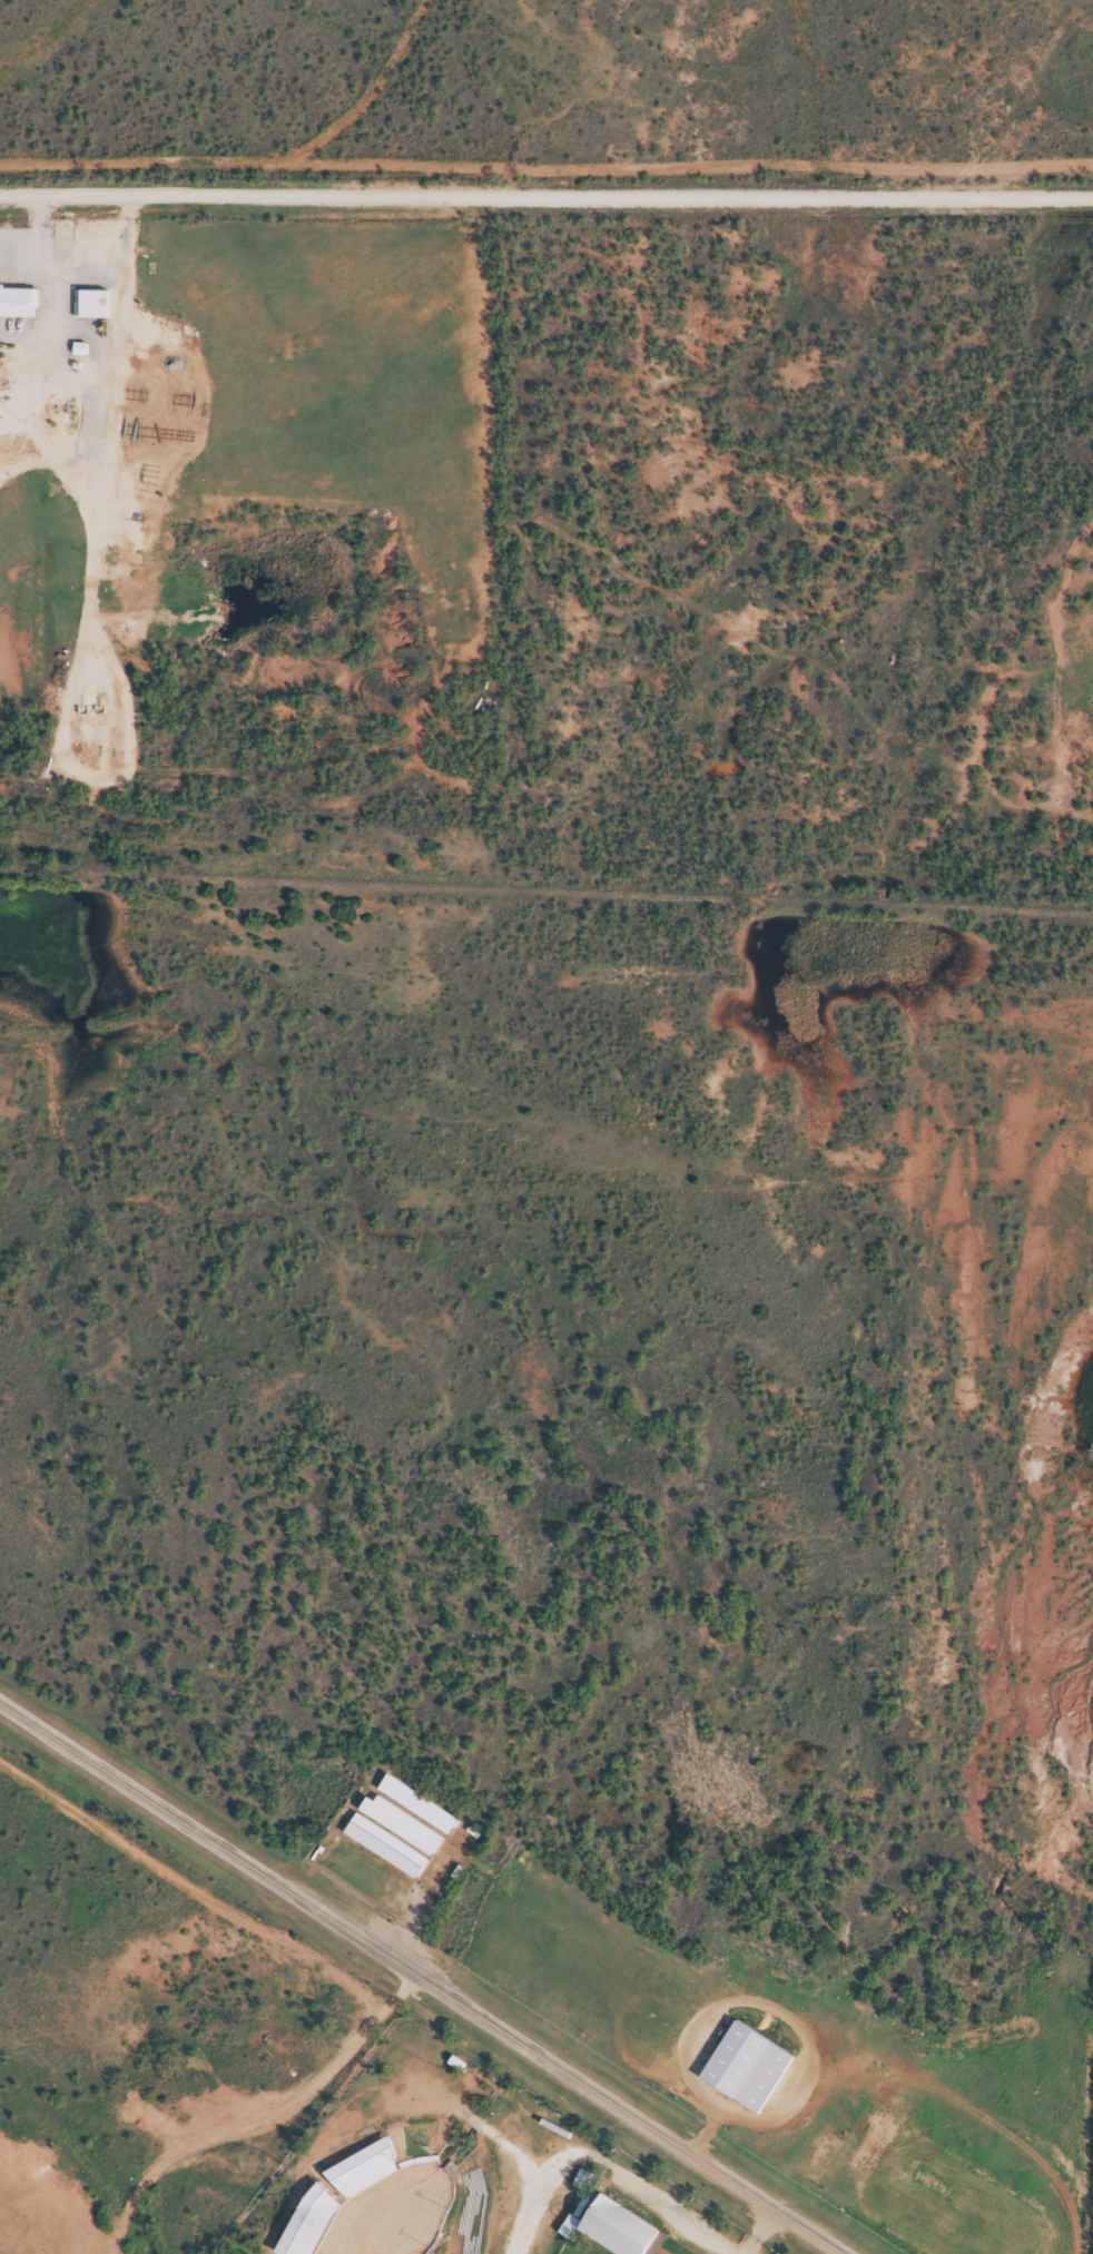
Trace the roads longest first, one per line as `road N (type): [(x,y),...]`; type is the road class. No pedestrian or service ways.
road 1 (residential): [(1092,198),(0,194)]
road 2 (tertiary): [(0,1709),(825,2253)]

